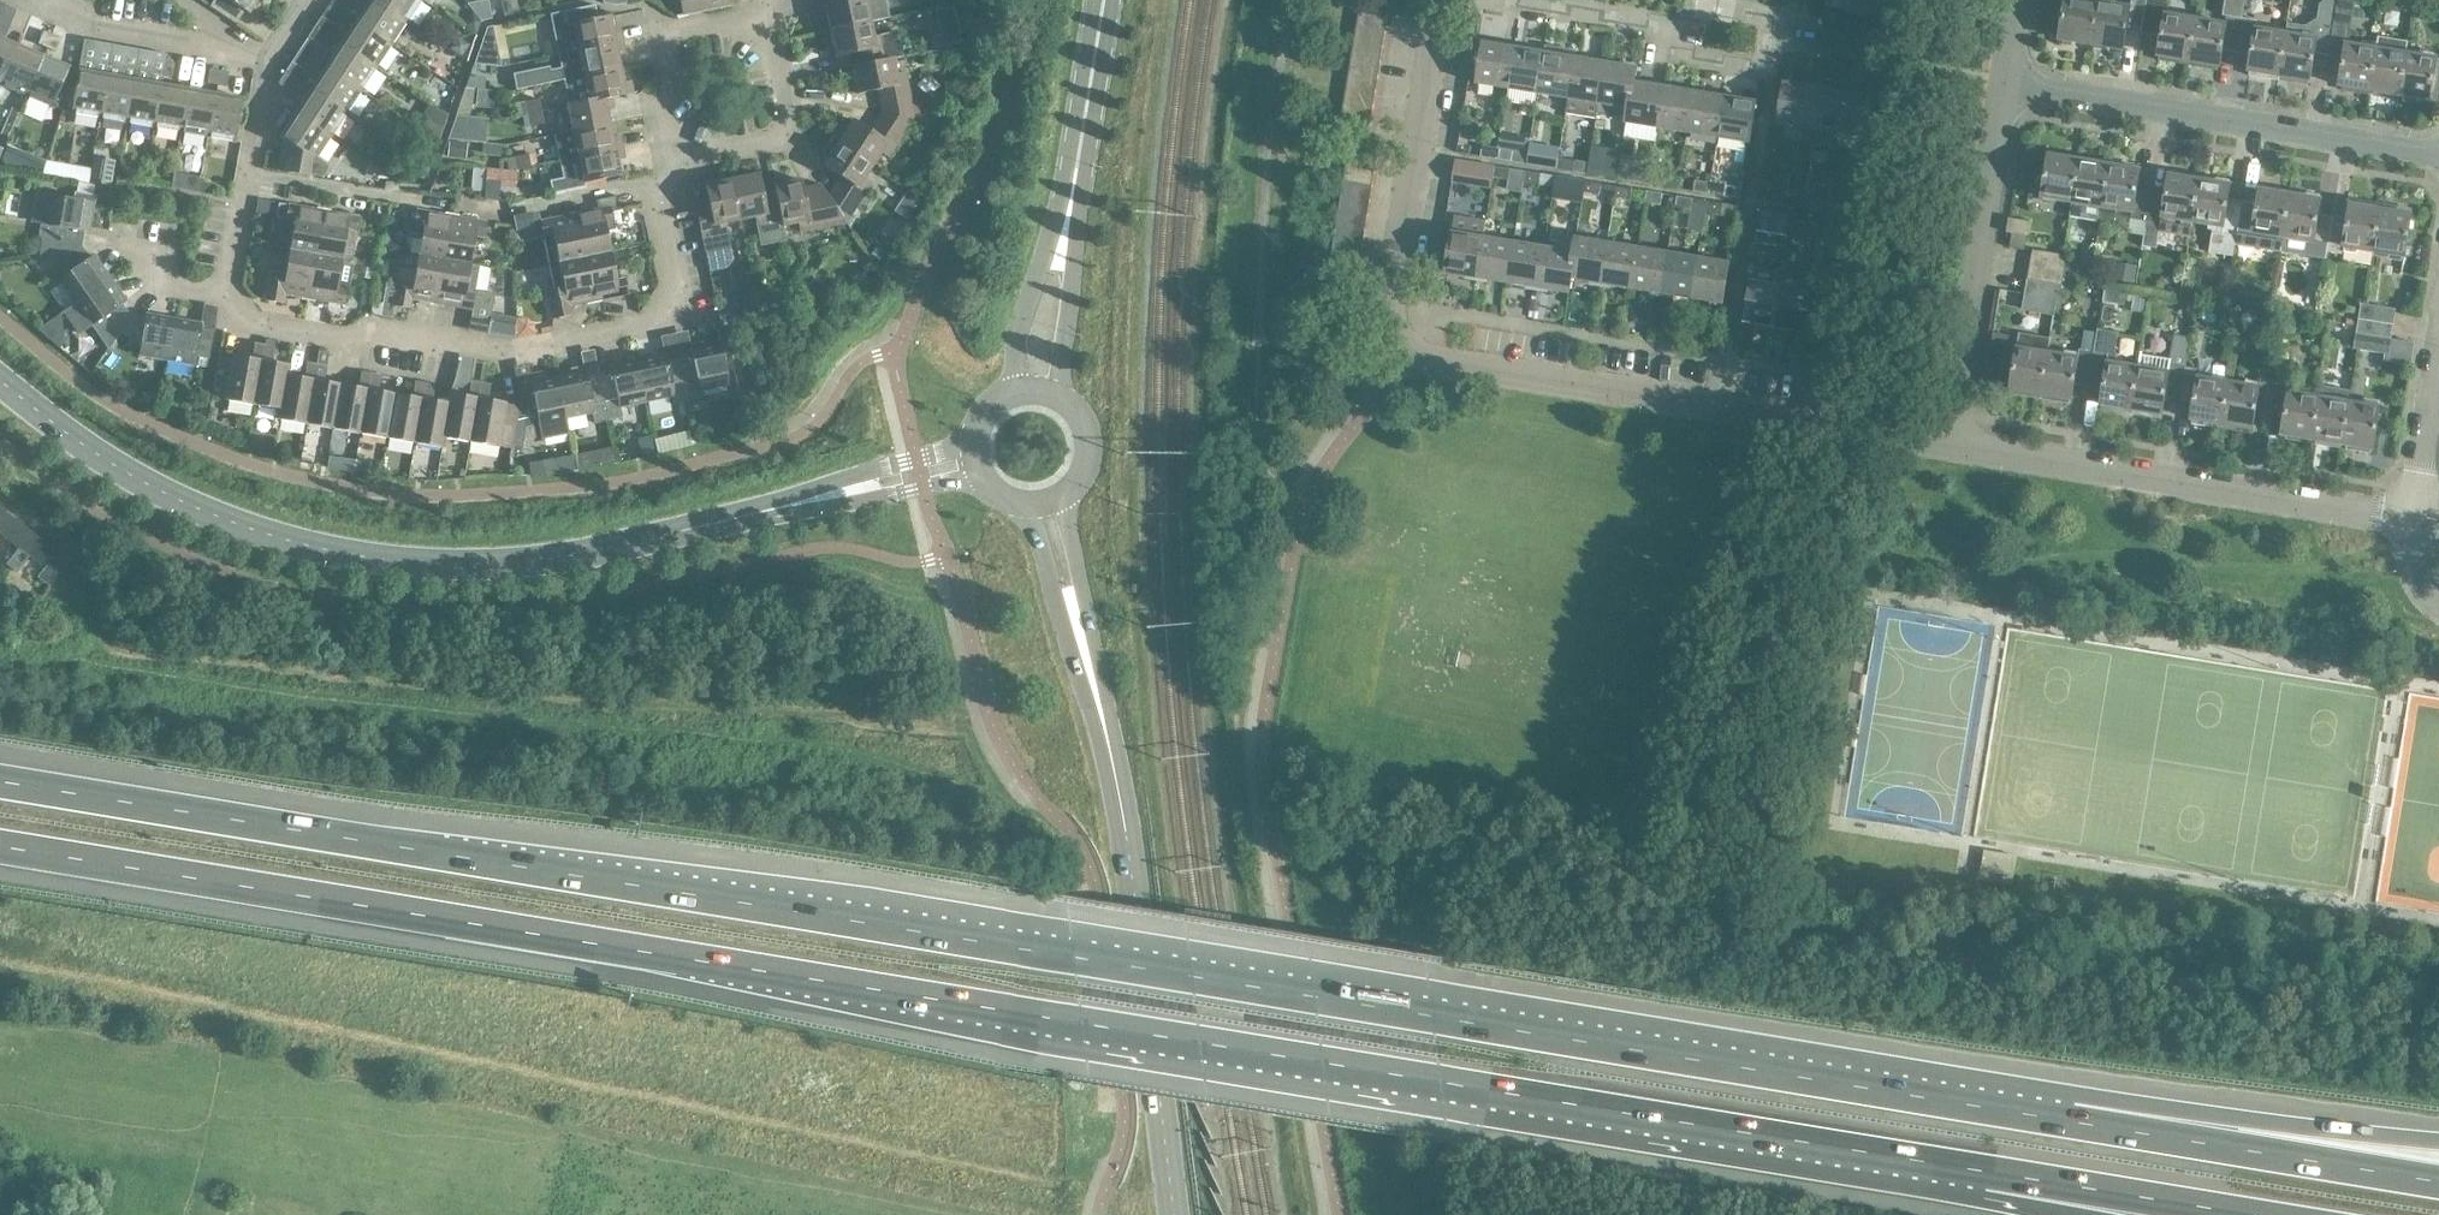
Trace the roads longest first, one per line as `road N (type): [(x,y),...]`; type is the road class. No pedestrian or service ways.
road 1 (motorway): [(2077,1123),(0,783)]
road 2 (motorway): [(0,852),(1968,1168)]
road 3 (tertiary): [(971,463),(584,553),(428,563),(267,534),(186,502),(77,441),(0,380)]
road 4 (residential): [(1938,441),(1413,352),(1391,310),(1440,0)]
road 5 (tertiary): [(1177,1214),(1110,755),(1046,504)]
road 6 (residential): [(226,298),(252,322),(348,341),(371,327),(504,352),(680,317),(653,182)]
road 7 (residential): [(2407,522),(1938,441)]
road 8 (residential): [(2438,156),(2000,87)]
road 9 (tertiary): [(1043,393),(1103,0)]
road 10 (motorway): [(2438,1183),(2077,1123)]
road 11 (motorway): [(2438,1143),(2077,1123)]
road 12 (residential): [(2000,87),(1938,441)]
road 13 (motorway): [(1968,1168),(2255,1214)]
road 14 (residential): [(1687,29),(1691,2),(1781,16),(1772,71),(1682,56)]
road 15 (residential): [(682,158),(794,138),(769,18)]
road 16 (residential): [(682,158),(661,39),(769,18)]
road 17 (residential): [(458,207),(523,208),(653,182)]
road 18 (residential): [(221,45),(94,28),(38,7)]
road 19 (residential): [(2407,522),(2438,338)]
road 20 (motorway): [(1968,1168),(2141,1214)]
road 21 (residential): [(1687,29),(1520,0)]
road 22 (tertiary): [(1046,504),(1078,477),(1084,437),(1077,417),(1043,393)]
road 23 (residential): [(385,196),(248,174)]
road 24 (residential): [(226,298),(154,285),(120,236)]
road 25 (residential): [(226,298),(248,174)]
road 26 (residential): [(248,174),(271,56)]
road 27 (tertiary): [(1043,393),(996,400),(979,416),(971,463)]

